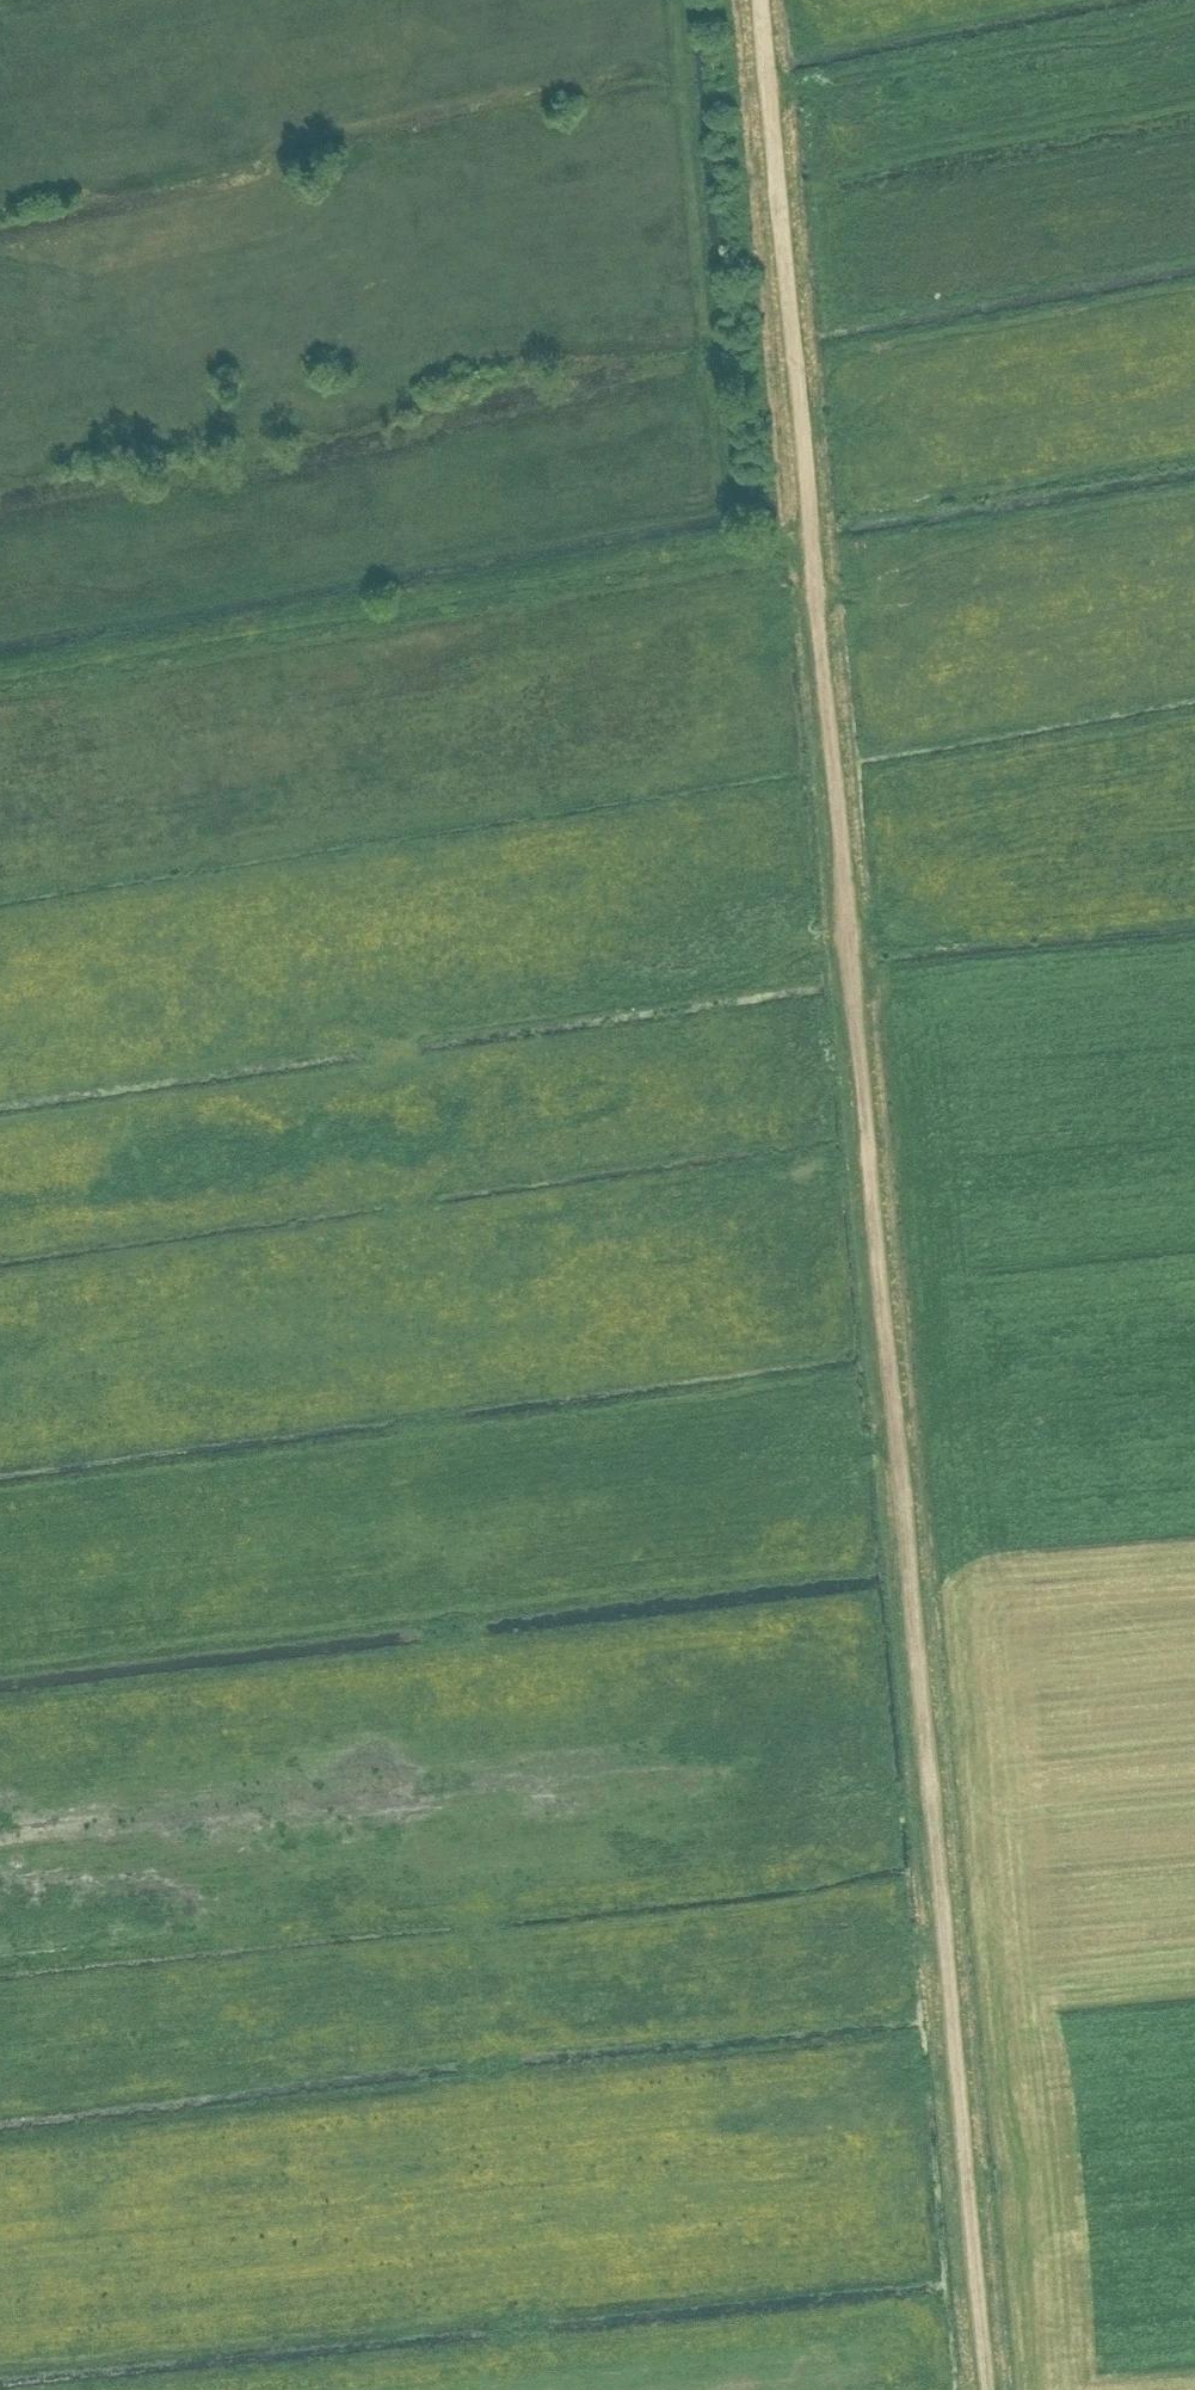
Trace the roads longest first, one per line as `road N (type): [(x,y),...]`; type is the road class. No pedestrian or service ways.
road 1 (track): [(986,2389),(760,0)]

